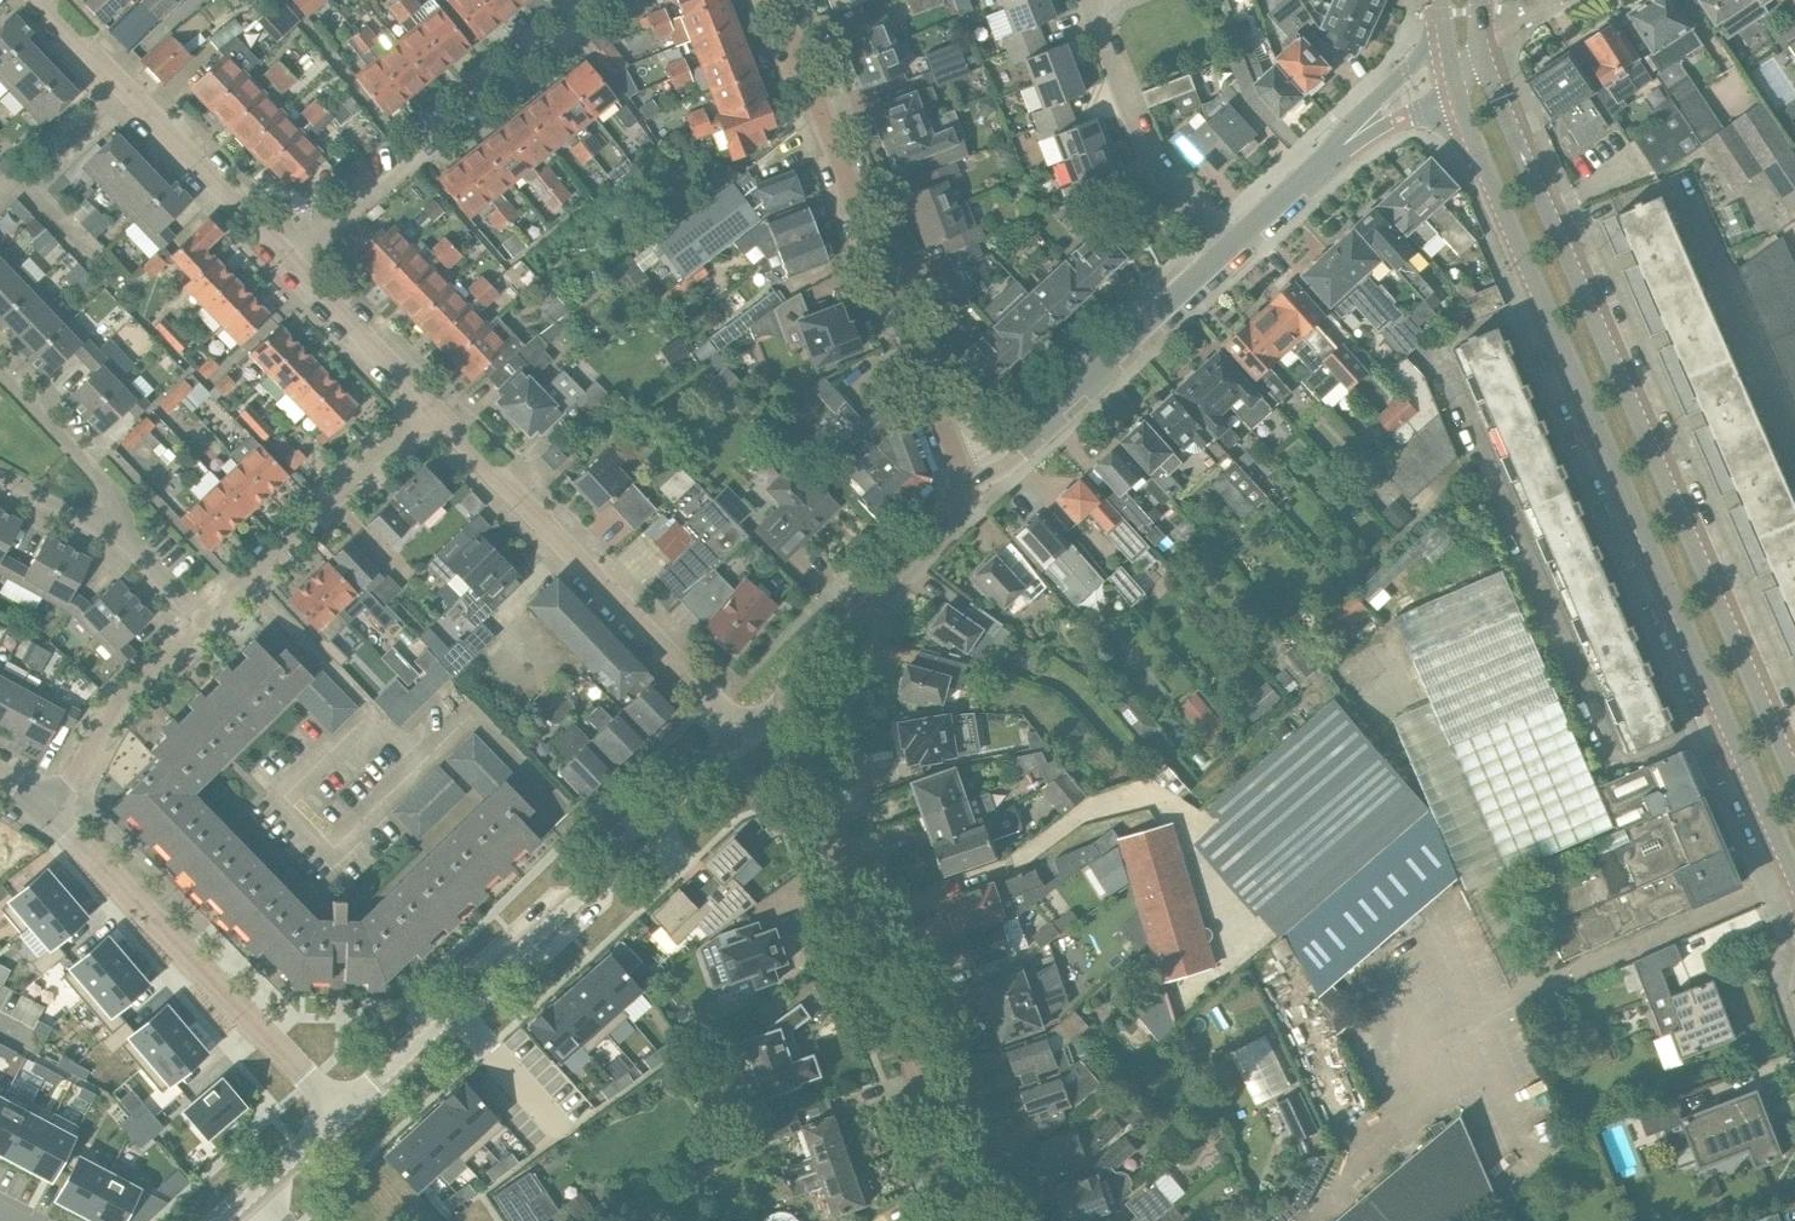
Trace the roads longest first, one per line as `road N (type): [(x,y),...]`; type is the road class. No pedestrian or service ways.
road 1 (tertiary): [(1451,74),(1475,148),(1794,876)]
road 2 (tertiary): [(1794,789),(1480,56)]
road 3 (residential): [(974,1220),(793,684)]
road 4 (unclassified): [(340,1111),(745,731)]
road 5 (residential): [(959,474),(778,0)]
road 6 (residential): [(745,731),(429,403)]
road 7 (residential): [(340,1111),(54,807)]
road 8 (residential): [(298,259),(607,0)]
road 9 (residential): [(298,259),(41,0)]
road 10 (unclassified): [(959,474),(1017,443),(1235,243)]
road 11 (residential): [(202,621),(429,403)]
road 12 (residential): [(1235,243),(1146,155),(1087,0)]
road 13 (unclassified): [(1235,243),(1343,146),(1451,74)]
road 14 (unclassified): [(793,684),(942,520),(959,474)]
road 15 (residential): [(54,807),(118,702),(202,621)]
road 16 (residential): [(126,537),(102,480),(0,375)]
road 17 (residential): [(429,403),(298,259)]
road 18 (residential): [(0,470),(126,537)]

